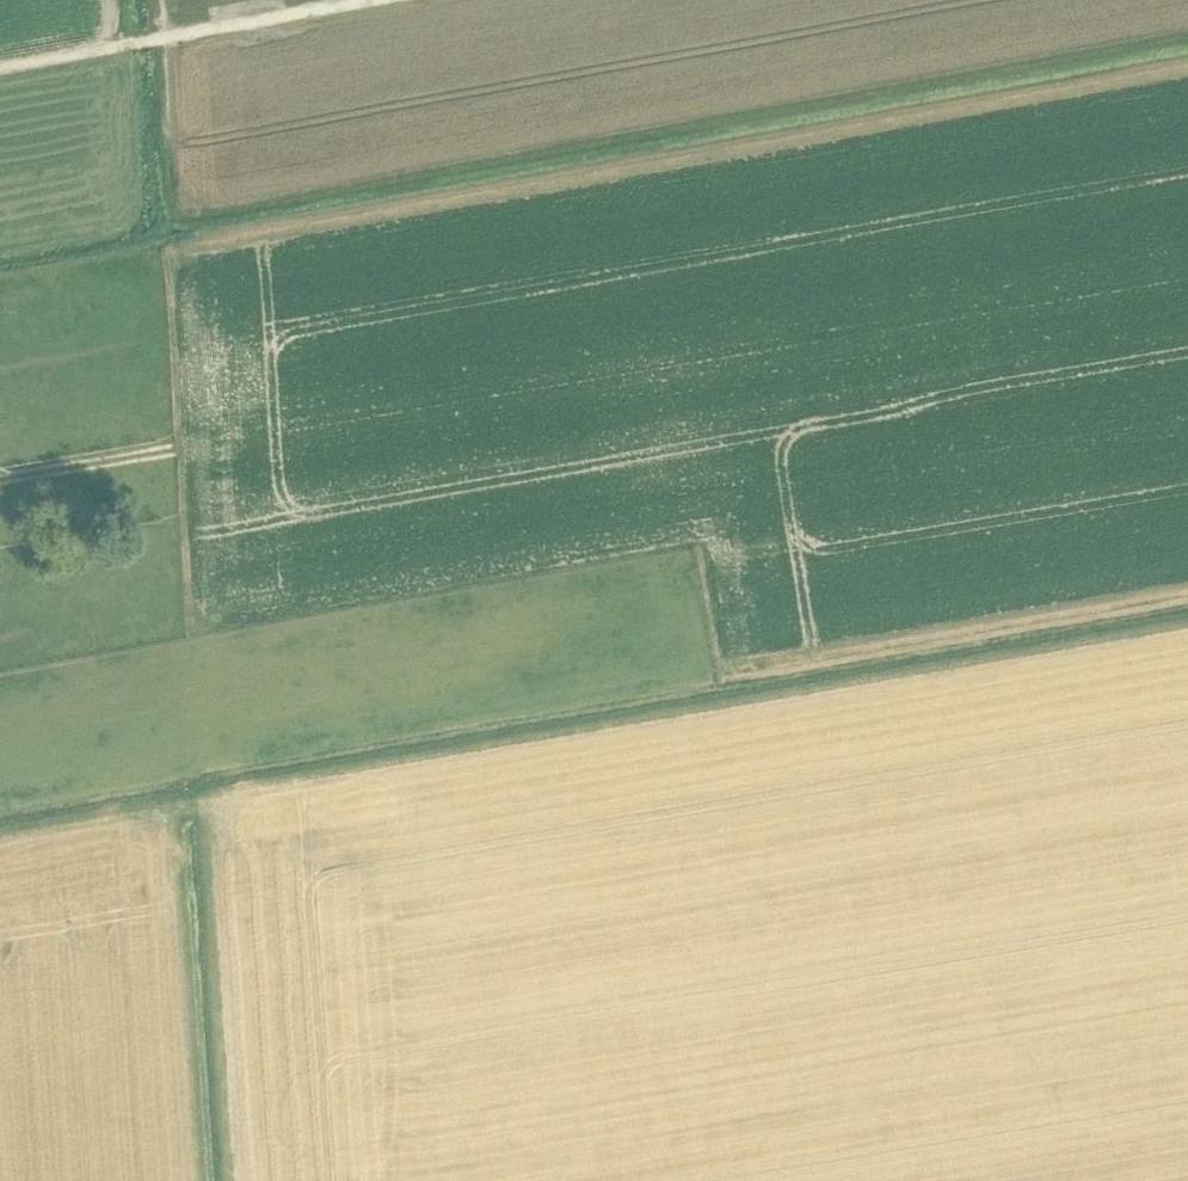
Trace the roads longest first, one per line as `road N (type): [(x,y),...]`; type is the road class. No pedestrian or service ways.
road 1 (track): [(0,69),(379,0)]

